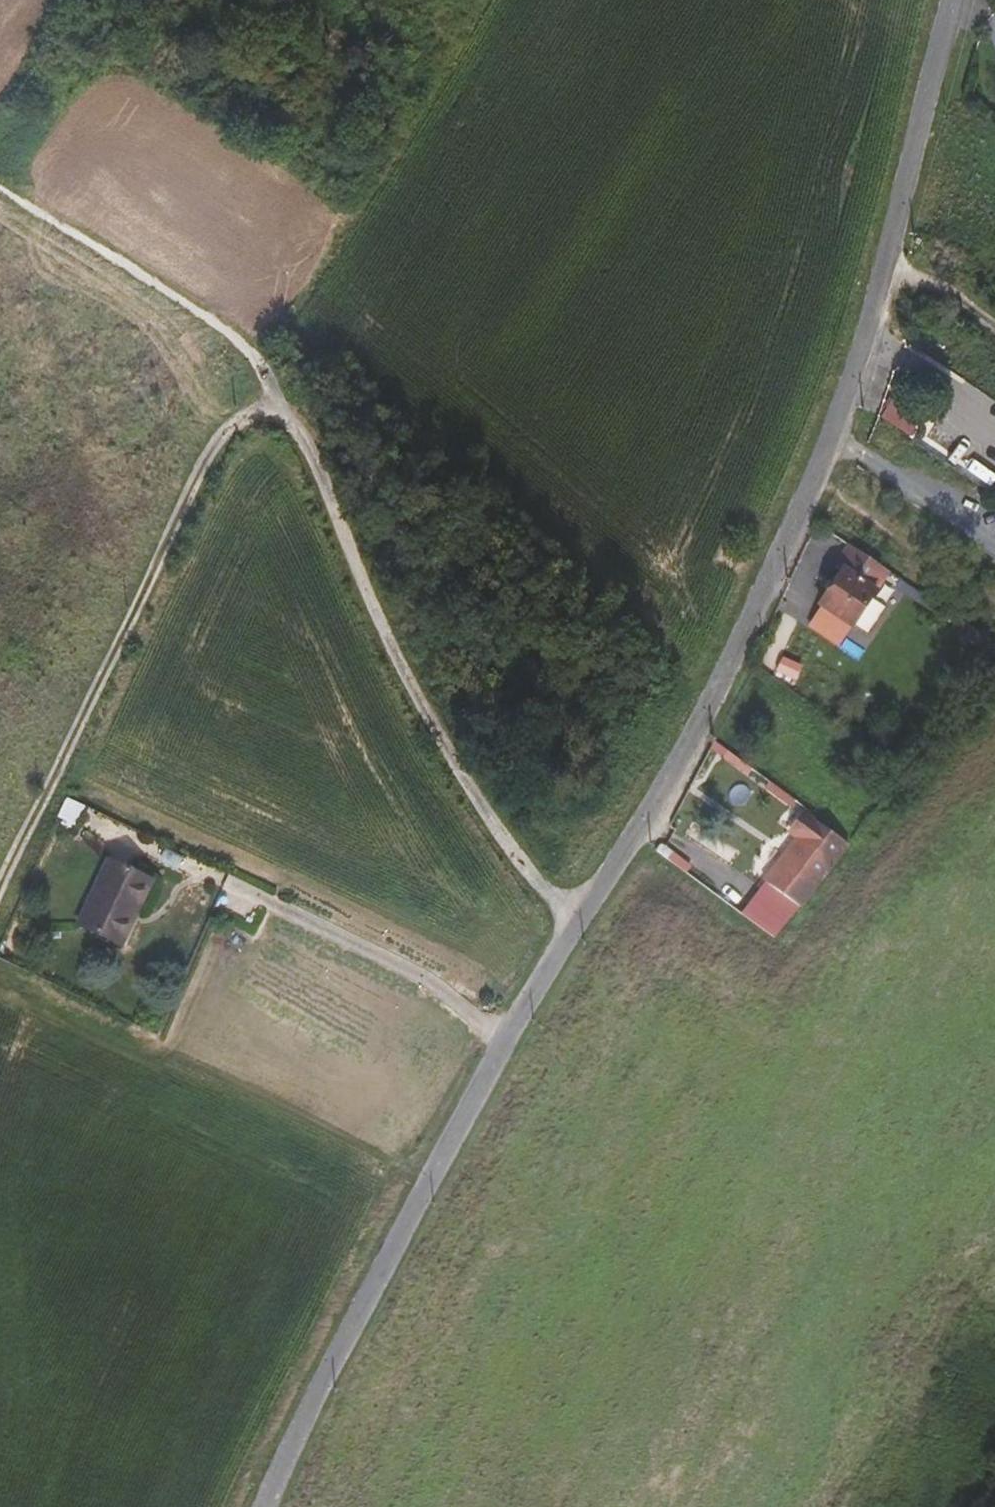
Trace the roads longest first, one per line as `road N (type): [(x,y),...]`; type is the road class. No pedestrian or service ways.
road 1 (residential): [(501,1043),(669,770),(850,395),(957,0)]
road 2 (unclassified): [(257,1506),(320,1373),(501,1043)]
road 3 (residential): [(235,880),(434,982),(501,1043)]

